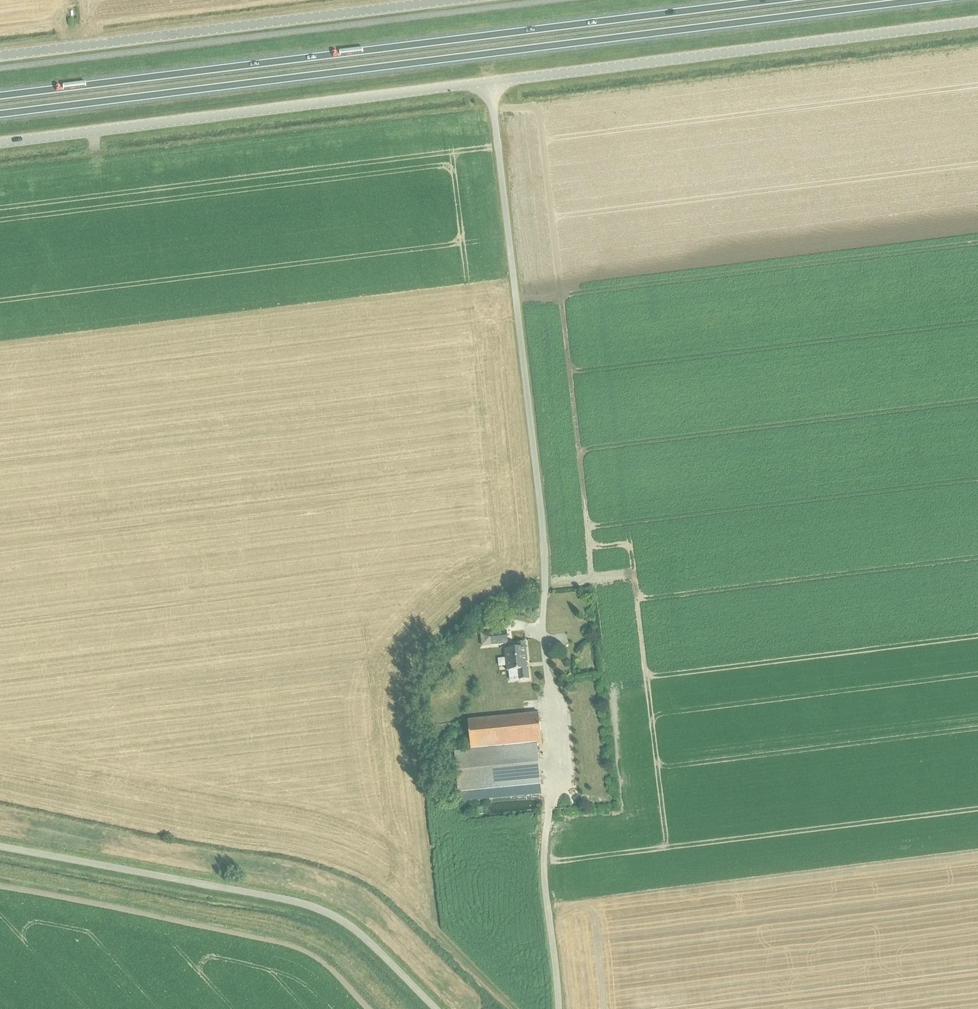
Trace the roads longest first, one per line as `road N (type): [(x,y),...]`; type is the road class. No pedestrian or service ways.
road 1 (unclassified): [(0,143),(977,22)]
road 2 (trunk): [(0,114),(918,0)]
road 3 (trunk): [(766,0),(0,96)]
road 4 (unclassified): [(435,1008),(356,930),(306,904),(0,846)]
road 5 (unclassified): [(0,56),(429,0)]

